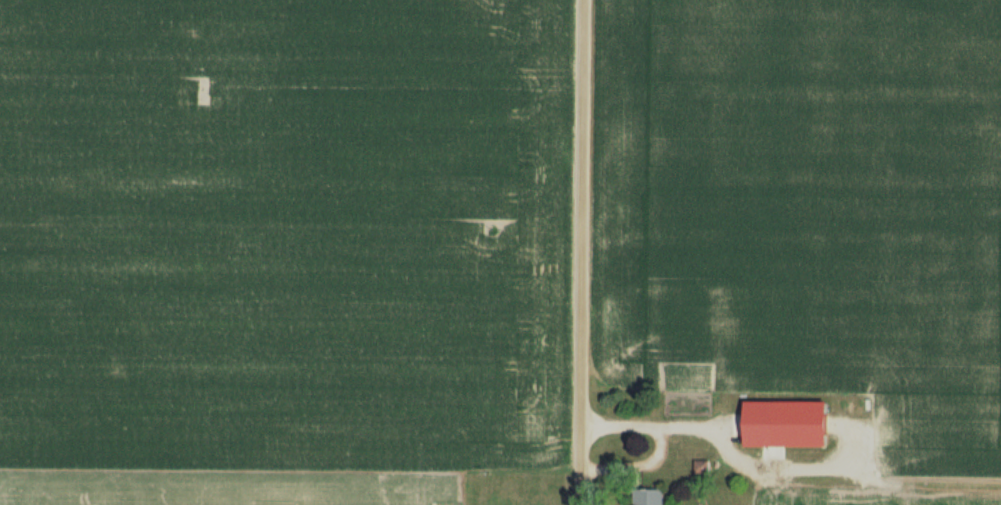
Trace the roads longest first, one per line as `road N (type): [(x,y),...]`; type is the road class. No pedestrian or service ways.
road 1 (residential): [(582,504),(584,0)]

